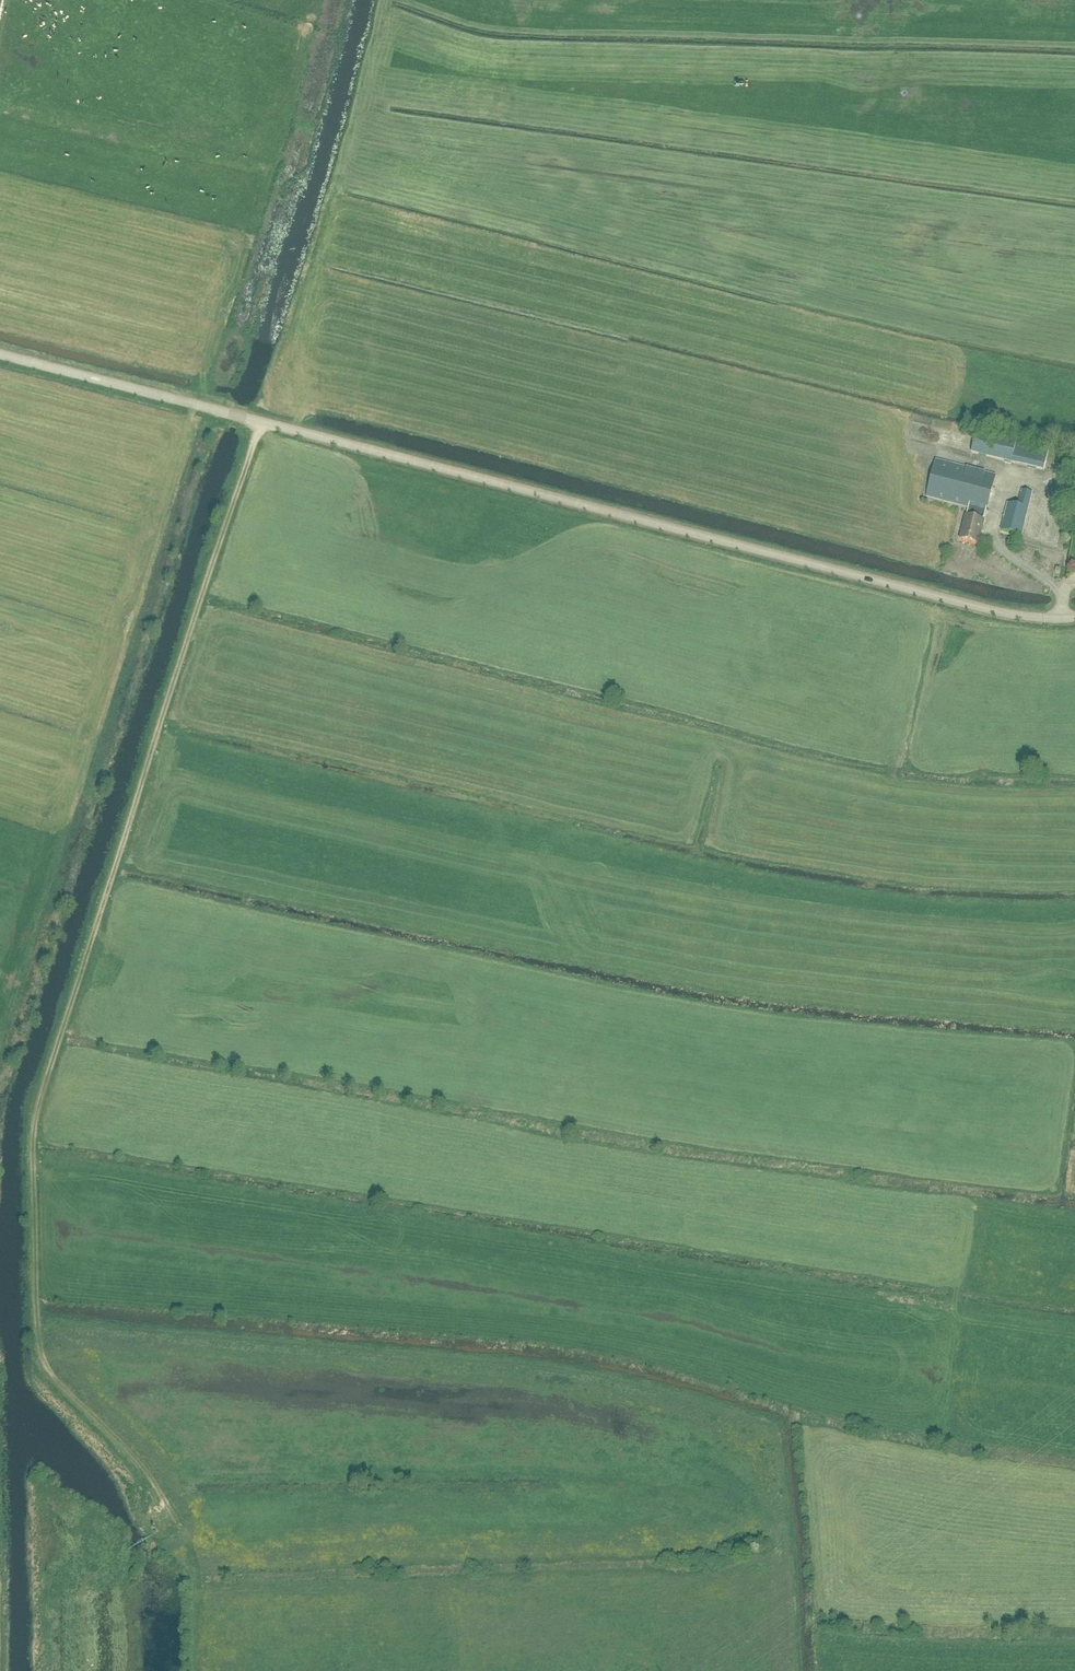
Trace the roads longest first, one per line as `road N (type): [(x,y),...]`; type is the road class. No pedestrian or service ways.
road 1 (unclassified): [(1074,618),(995,612),(0,354)]
road 2 (track): [(155,735),(33,1119),(35,1328),(46,1365),(147,1471),(175,1519)]
road 3 (track): [(261,422),(155,735)]

